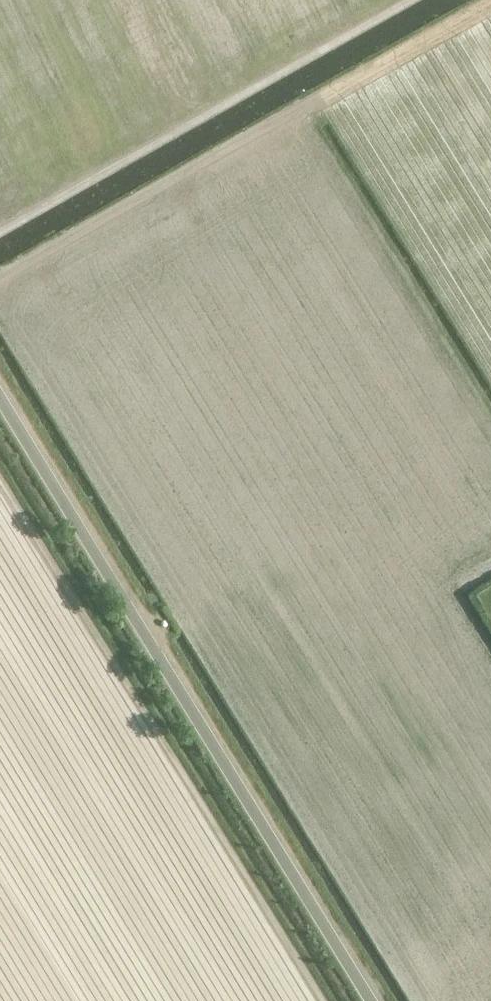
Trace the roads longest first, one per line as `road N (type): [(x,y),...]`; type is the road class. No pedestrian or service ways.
road 1 (unclassified): [(371,1000),(0,396)]

